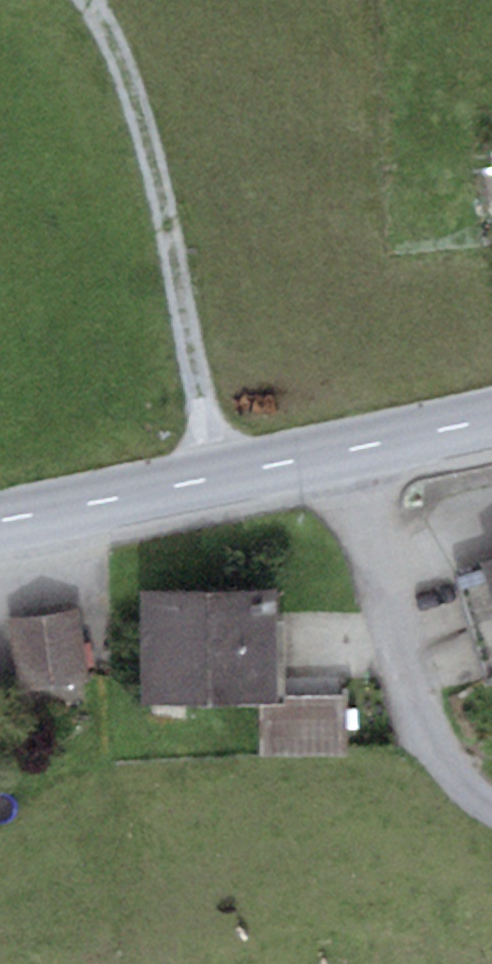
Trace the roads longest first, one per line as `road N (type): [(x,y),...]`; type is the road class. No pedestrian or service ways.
road 1 (secondary): [(0,522),(491,419)]
road 2 (track): [(90,0),(137,90),(217,477)]

